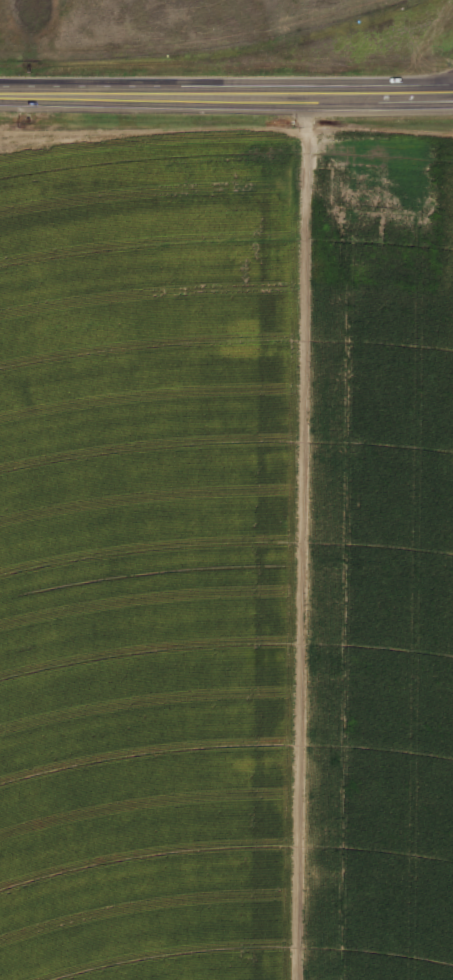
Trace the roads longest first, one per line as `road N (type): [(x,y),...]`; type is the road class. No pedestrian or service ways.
road 1 (secondary): [(0,92),(452,94)]

